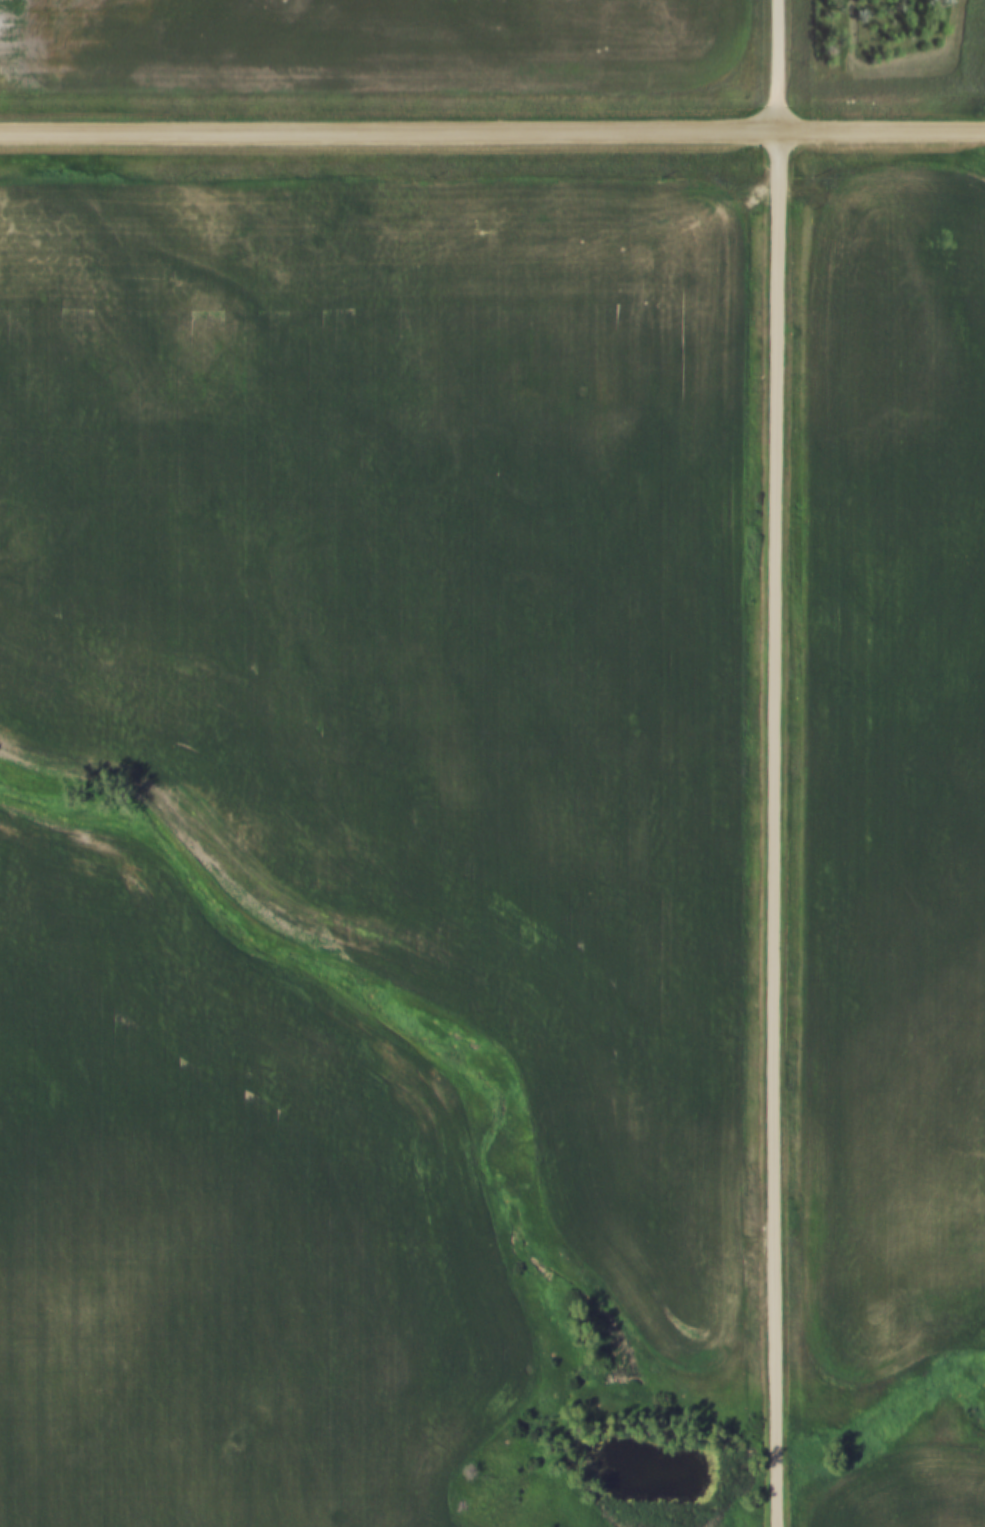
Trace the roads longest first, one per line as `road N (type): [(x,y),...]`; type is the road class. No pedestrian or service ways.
road 1 (residential): [(775,1526),(779,131)]
road 2 (residential): [(984,132),(0,134)]

